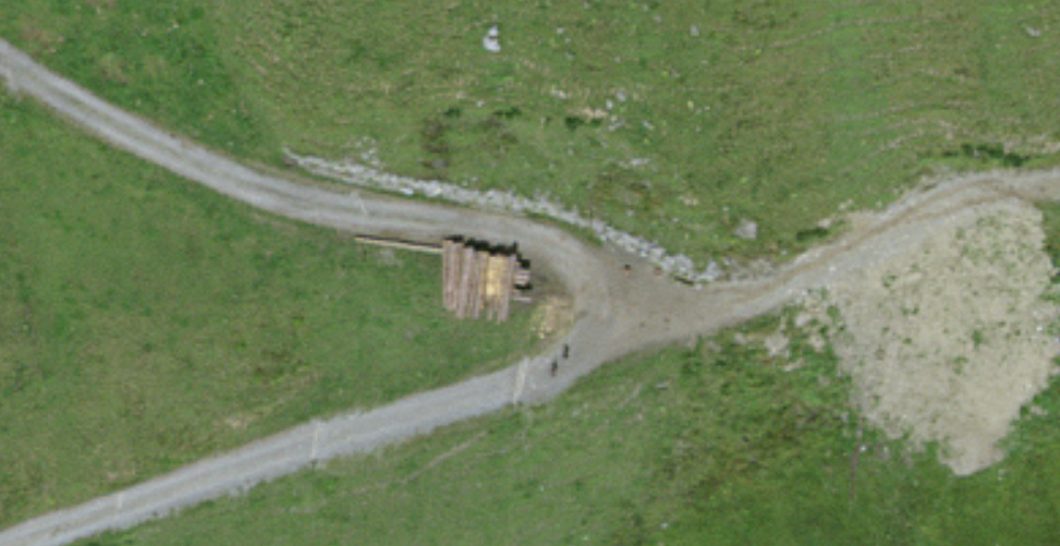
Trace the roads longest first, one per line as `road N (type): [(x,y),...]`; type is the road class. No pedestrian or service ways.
road 1 (track): [(0,58),(107,119),(253,185),(561,251),(597,295),(590,332),(572,360)]
road 2 (track): [(572,360),(12,545)]
road 3 (track): [(1059,186),(941,203),(785,291),(572,360)]

